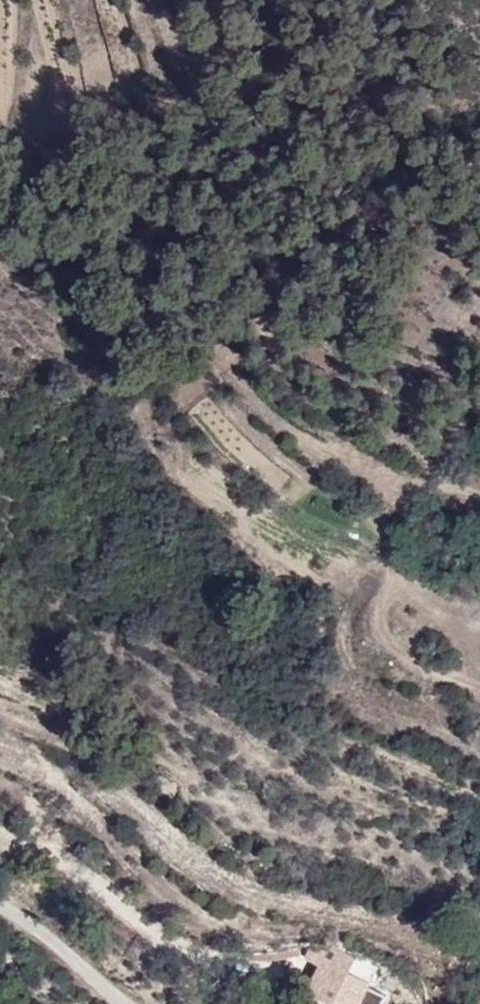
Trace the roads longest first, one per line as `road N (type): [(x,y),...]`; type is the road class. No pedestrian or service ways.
road 1 (unclassified): [(0,904),(124,1003)]

